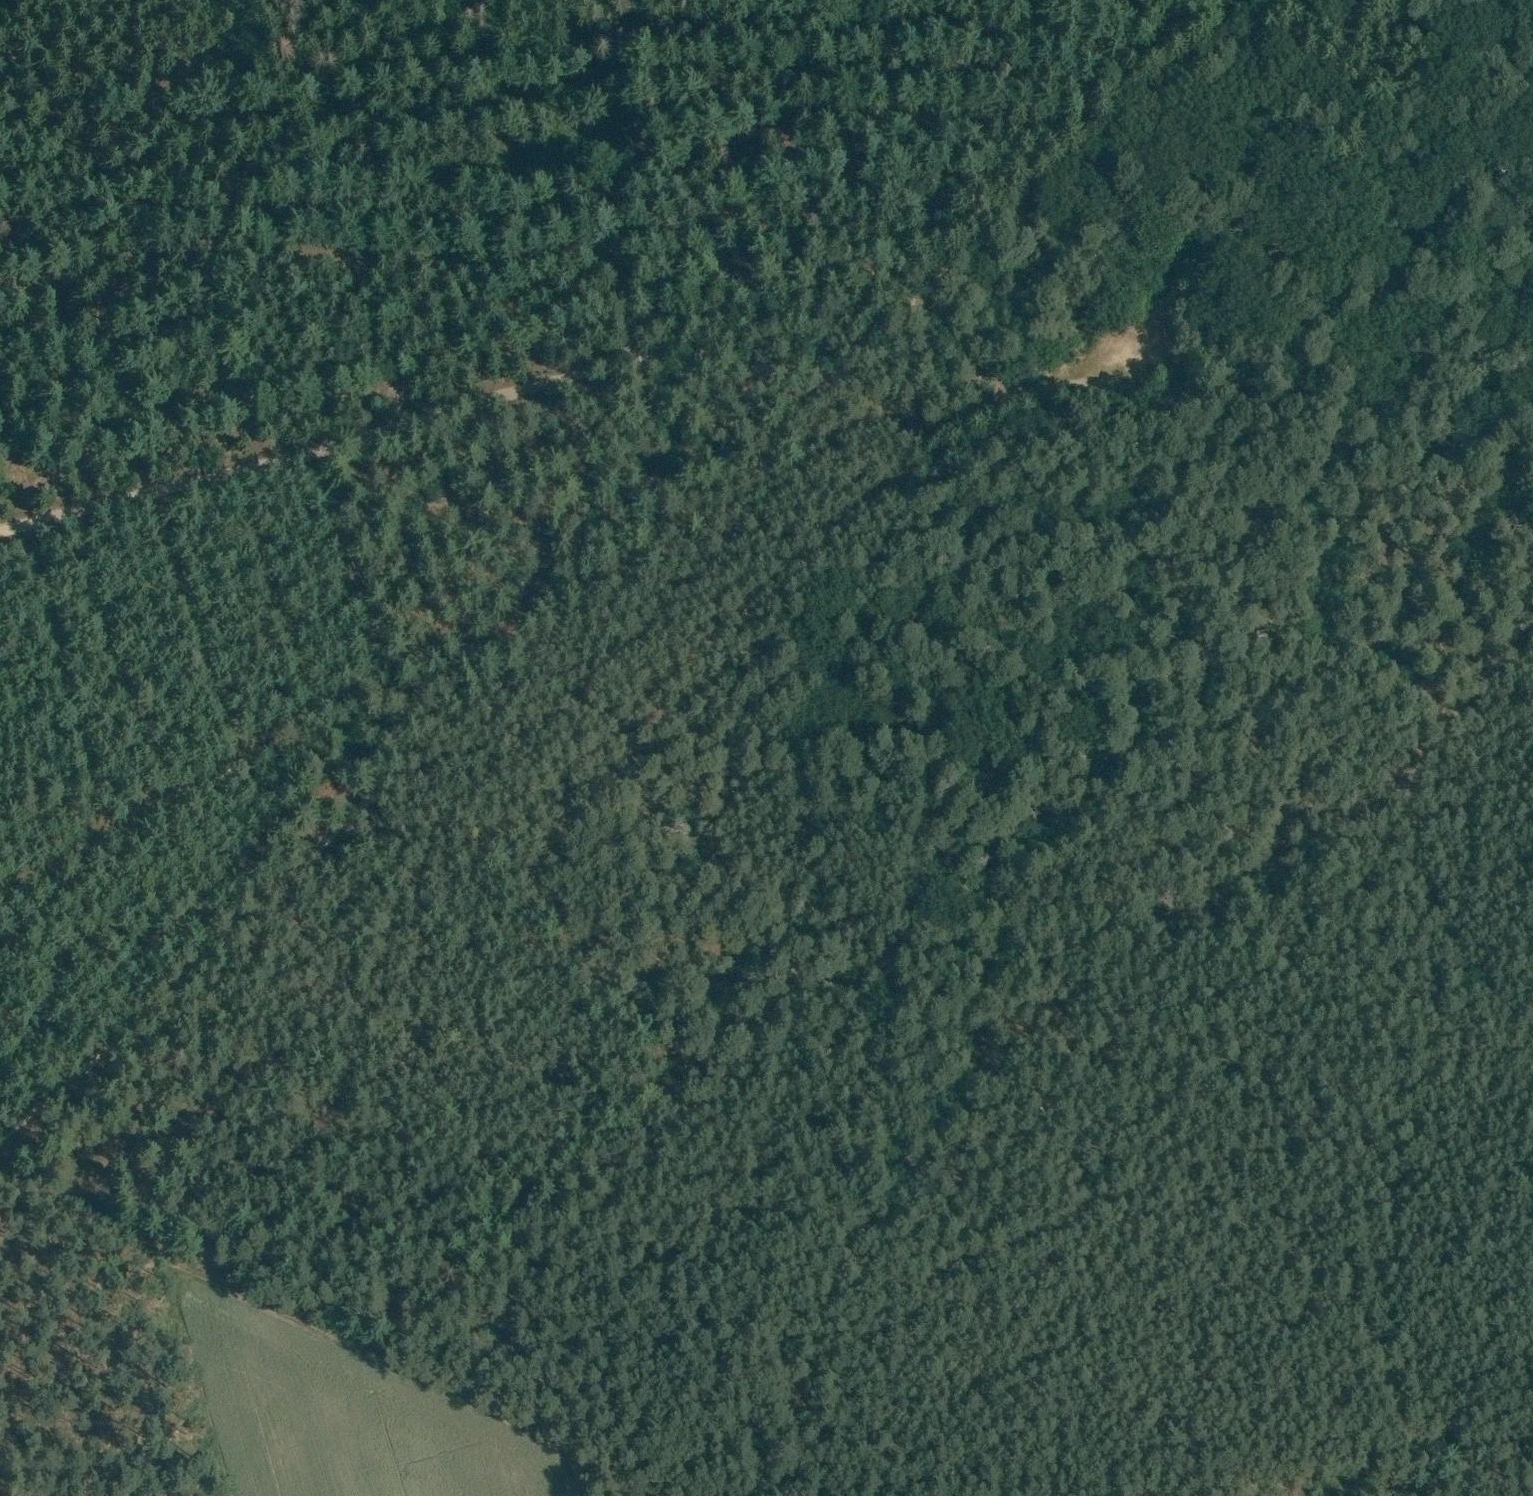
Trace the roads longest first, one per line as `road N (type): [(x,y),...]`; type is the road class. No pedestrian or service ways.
road 1 (track): [(0,533),(352,443),(558,376),(750,331),(951,334),(1037,324),(1193,339),(1246,335),(1279,346),(1339,424),(1382,536),(1406,645),(1452,667),(1532,638)]
road 2 (track): [(0,1141),(354,816),(784,332)]
road 3 (track): [(0,901),(394,667),(536,605)]

